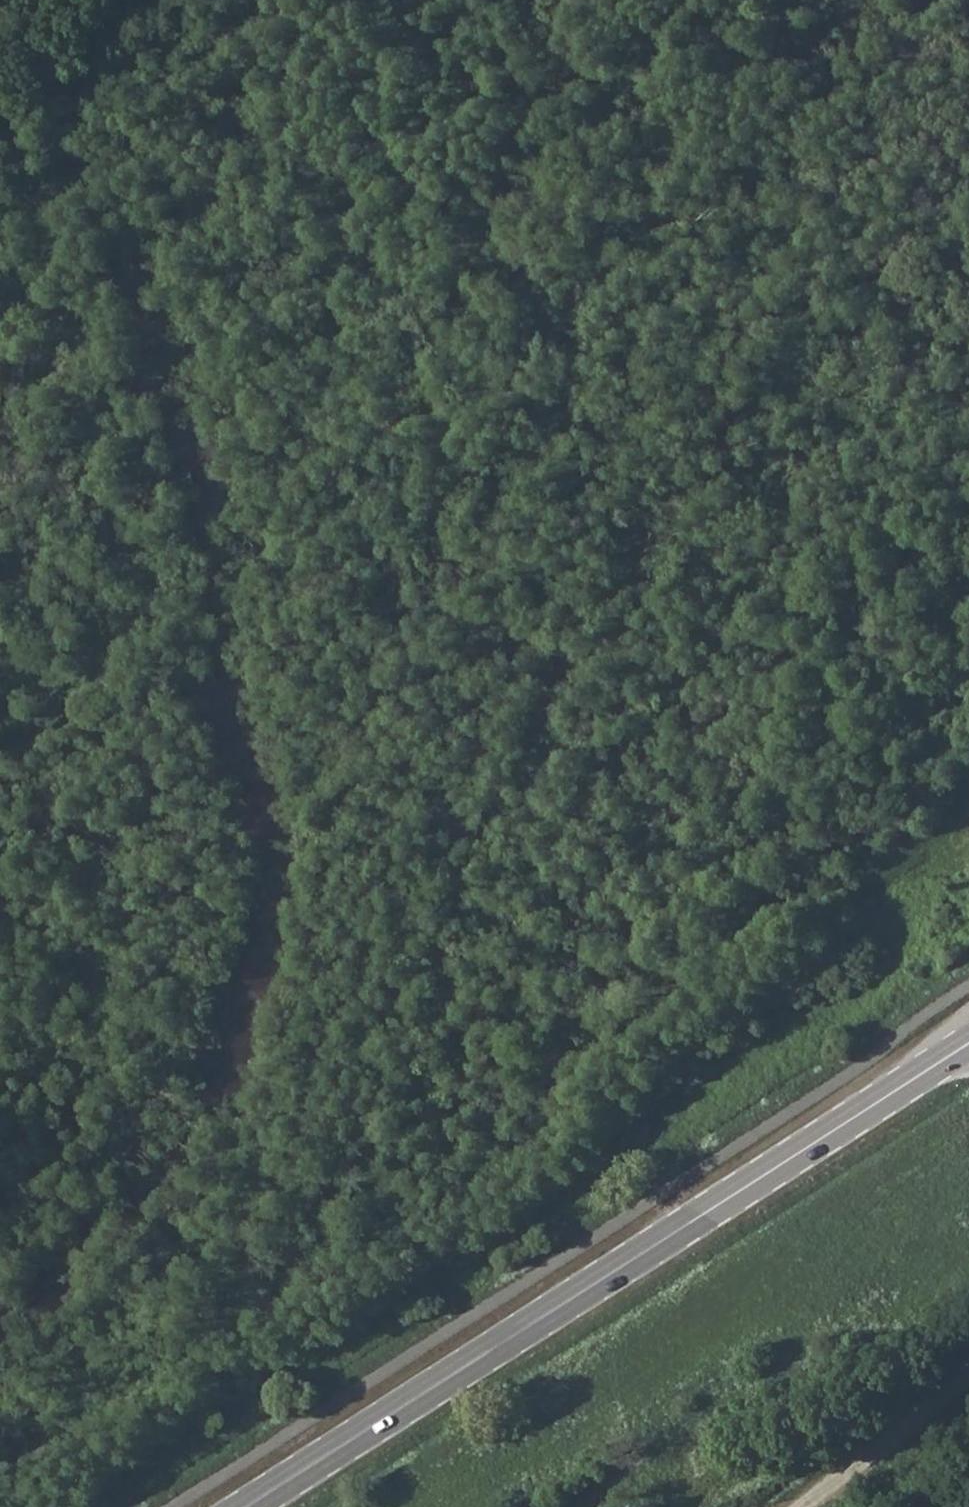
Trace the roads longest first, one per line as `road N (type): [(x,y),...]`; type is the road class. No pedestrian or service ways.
road 1 (secondary): [(248,1506),(968,1033)]
road 2 (unclassified): [(968,1393),(819,1506)]

